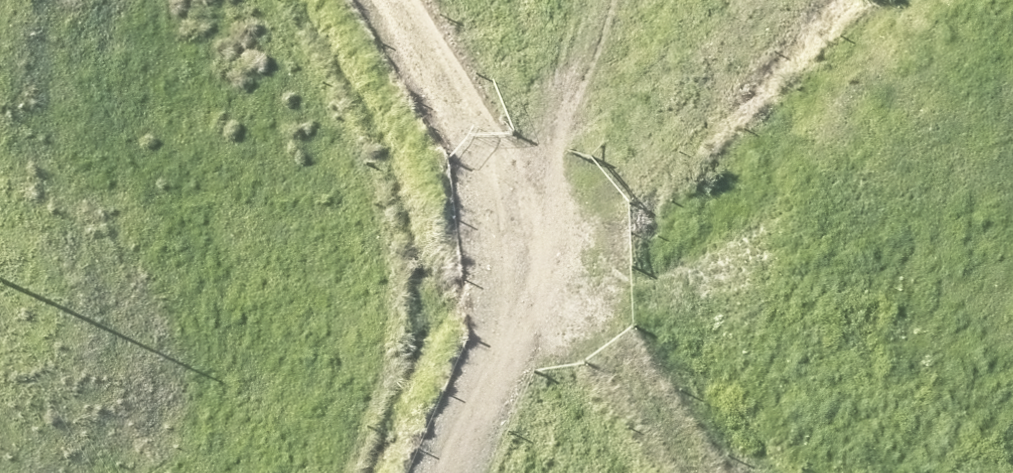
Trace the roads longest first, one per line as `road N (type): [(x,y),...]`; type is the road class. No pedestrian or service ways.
road 1 (track): [(451,472),(525,305),(518,182),(372,0)]
road 2 (track): [(525,305),(763,49),(820,0)]
road 3 (track): [(525,305),(696,472)]

